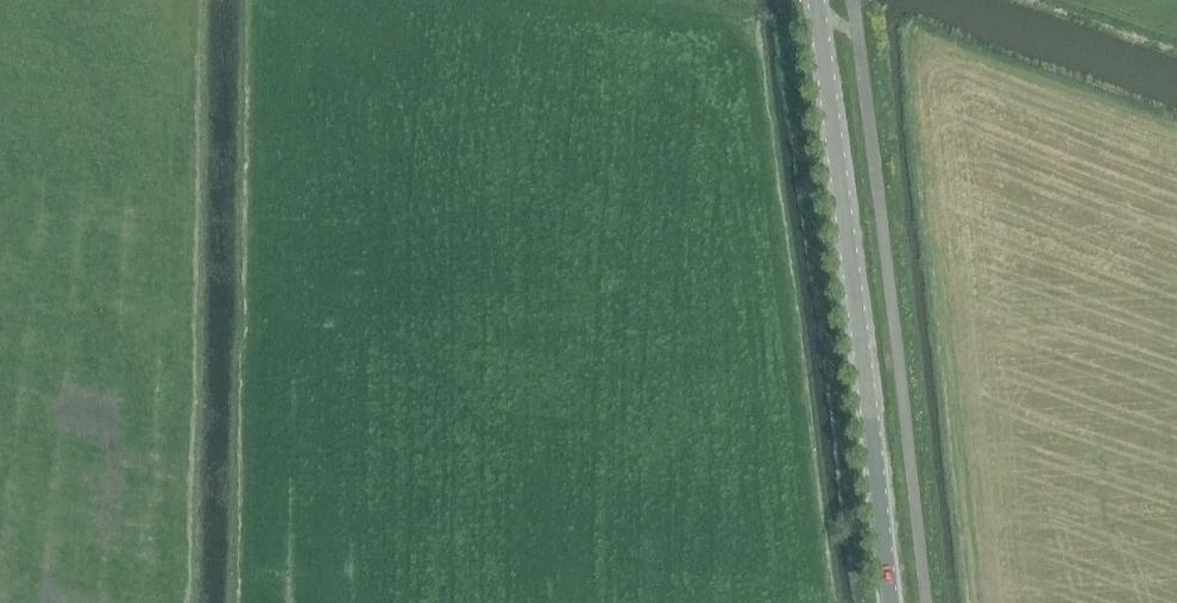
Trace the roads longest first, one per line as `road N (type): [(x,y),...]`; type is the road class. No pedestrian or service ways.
road 1 (unclassified): [(891,602),(814,0)]

